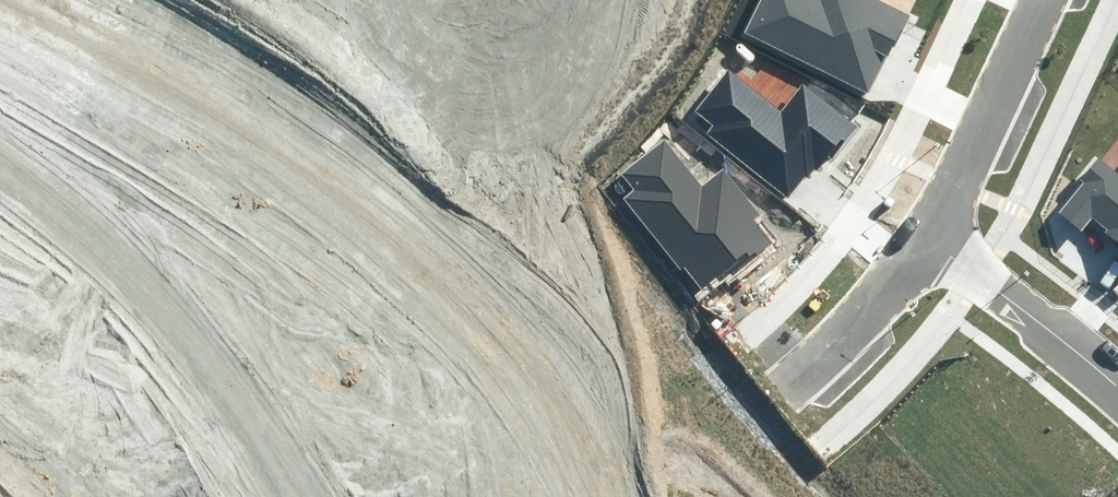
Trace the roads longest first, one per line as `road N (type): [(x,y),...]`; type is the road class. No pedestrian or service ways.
road 1 (residential): [(536,496),(435,267),(378,184),(283,100),(213,57)]
road 2 (tertiary): [(925,243),(1044,0)]
road 3 (residential): [(925,243),(1117,390)]
road 4 (tertiary): [(784,390),(883,297),(925,243)]
road 5 (residential): [(668,496),(784,390)]

